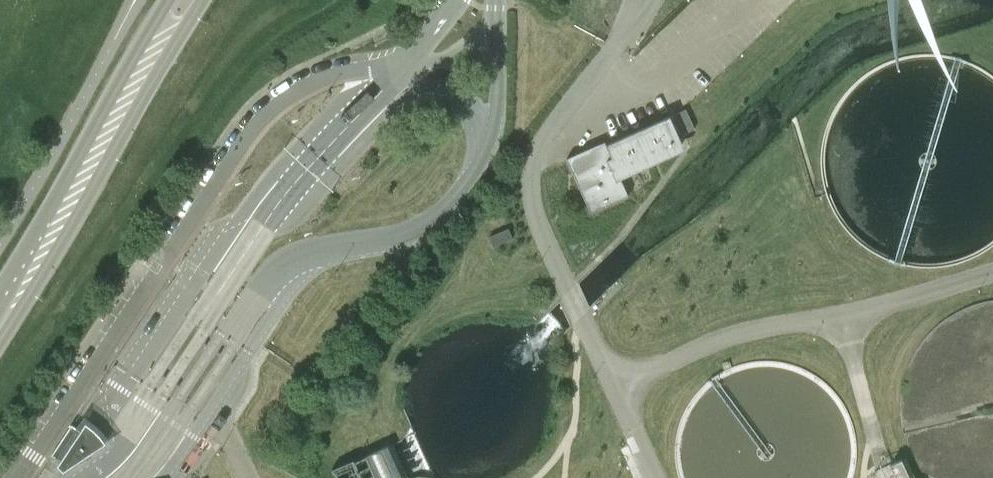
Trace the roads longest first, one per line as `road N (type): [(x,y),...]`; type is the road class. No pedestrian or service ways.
road 1 (primary): [(0,317),(185,0)]

